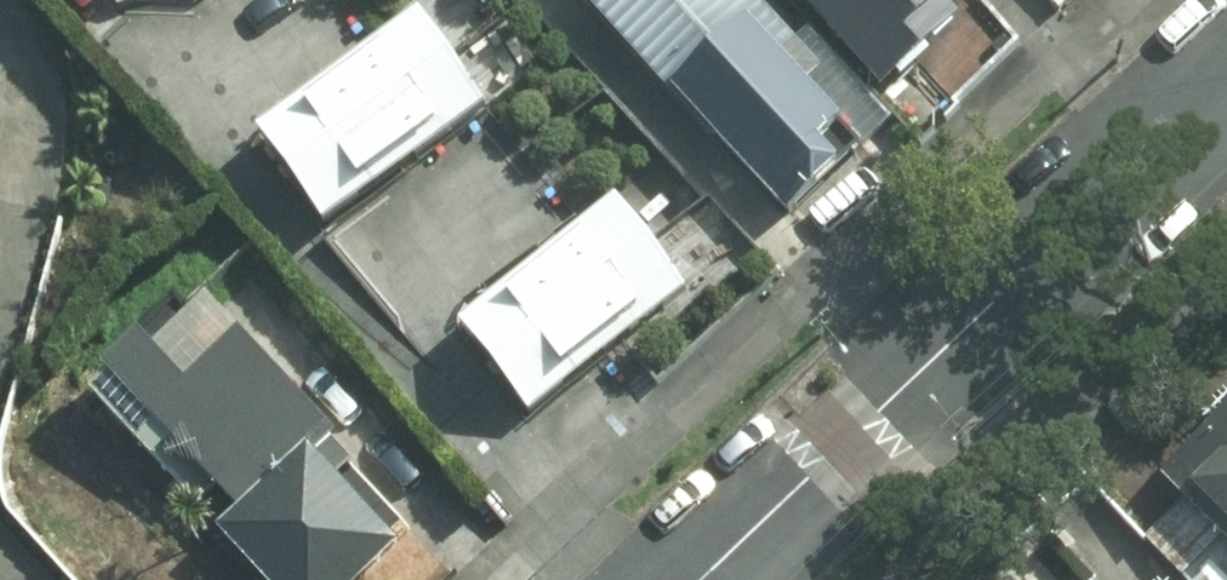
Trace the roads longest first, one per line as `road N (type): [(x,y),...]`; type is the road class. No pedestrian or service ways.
road 1 (tertiary): [(701,579),(1226,90)]

